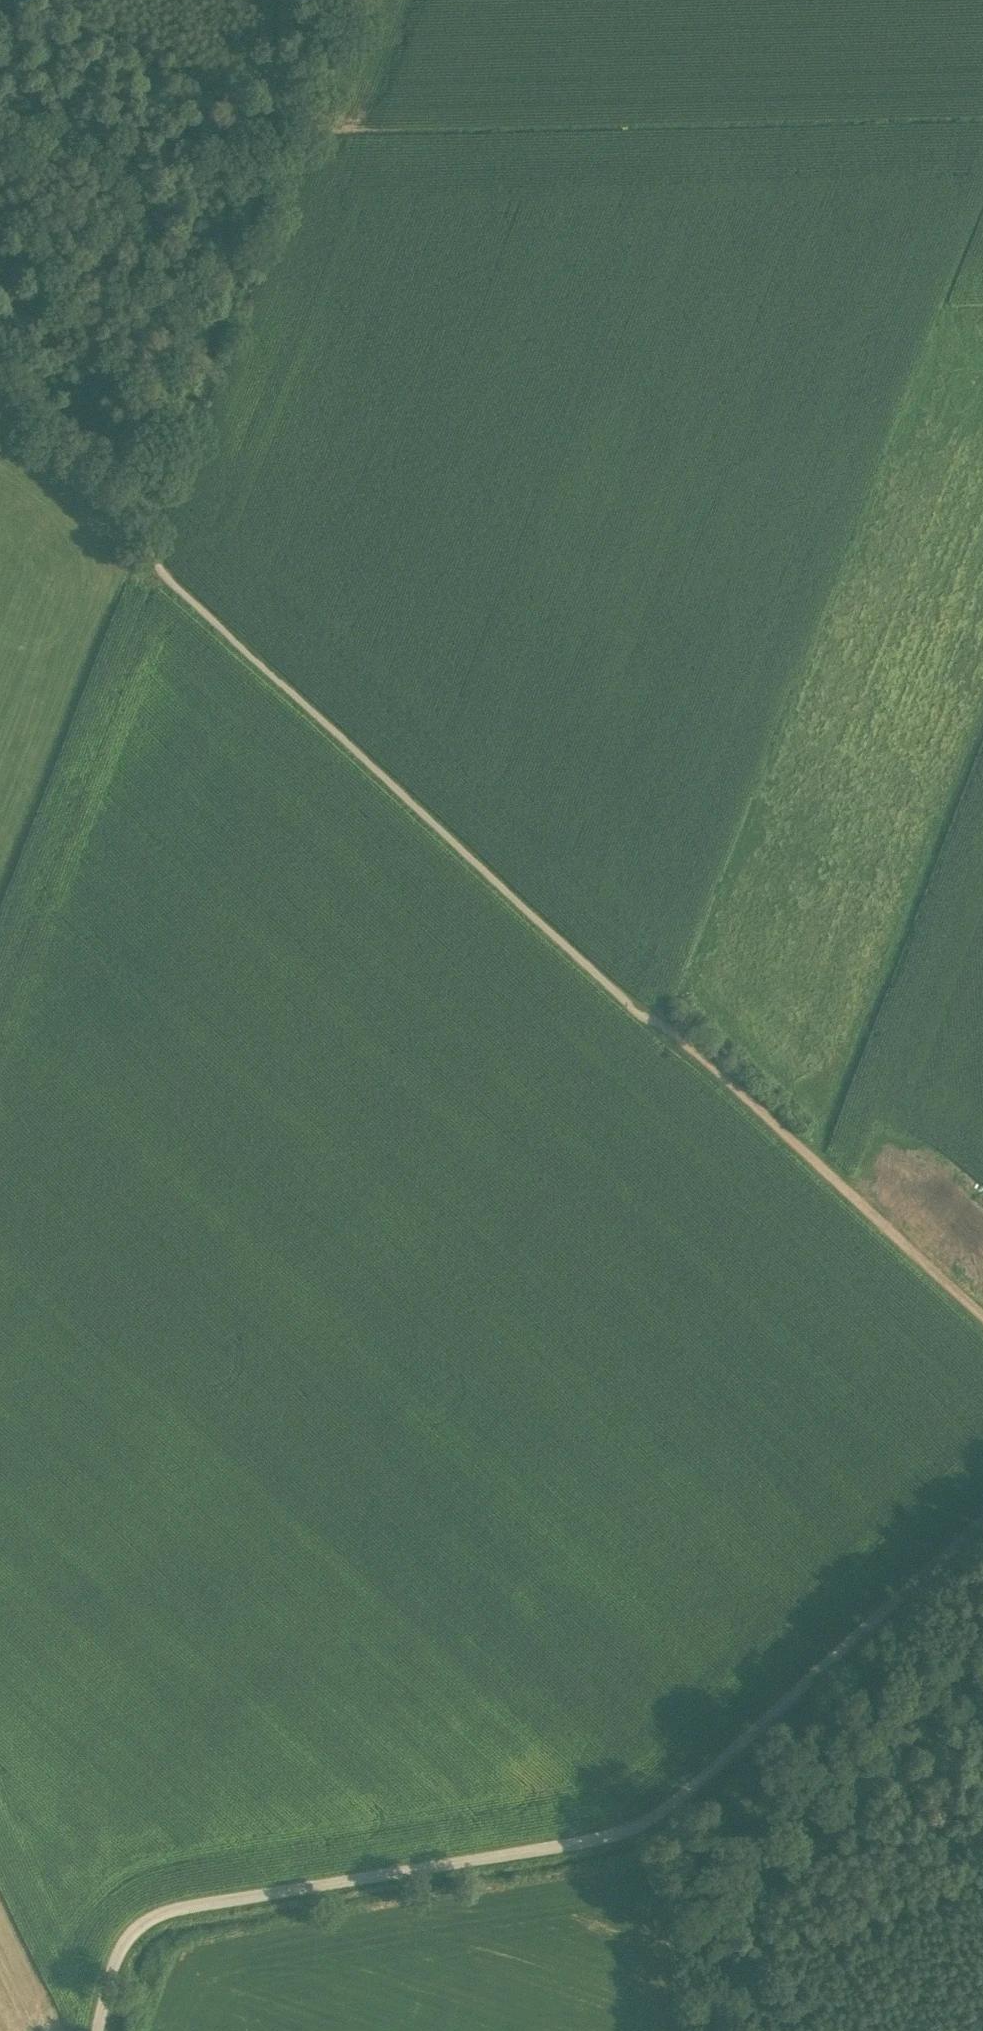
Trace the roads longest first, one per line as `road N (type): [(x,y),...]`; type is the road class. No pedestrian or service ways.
road 1 (track): [(99,2030),(129,1933),(175,1906),(606,1835),(648,1822),(982,1520)]
road 2 (track): [(136,528),(0,418)]

